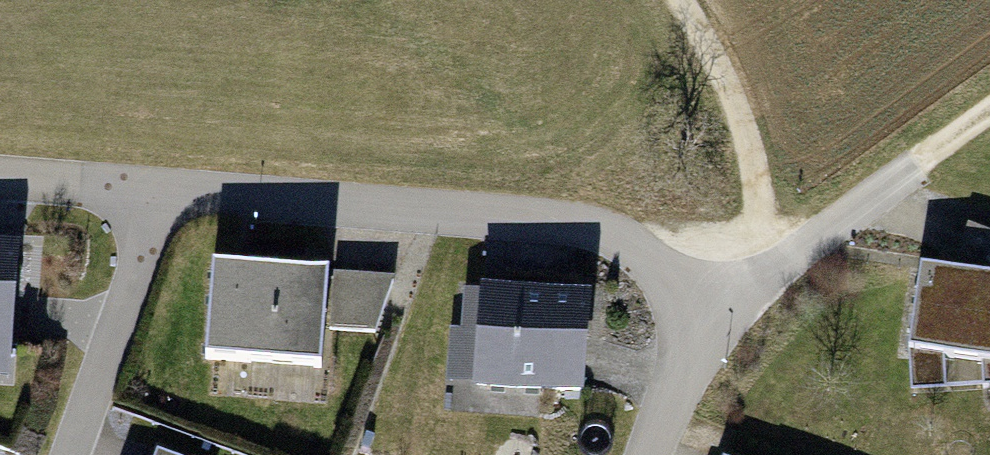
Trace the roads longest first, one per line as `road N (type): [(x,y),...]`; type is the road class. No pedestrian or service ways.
road 1 (residential): [(649,454),(701,314),(658,264),(620,236),(573,220),(157,191)]
road 2 (track): [(989,108),(701,314)]
road 3 (track): [(678,0),(742,121),(771,269)]
road 4 (residential): [(157,191),(65,454)]
road 5 (residential): [(157,191),(0,180)]

